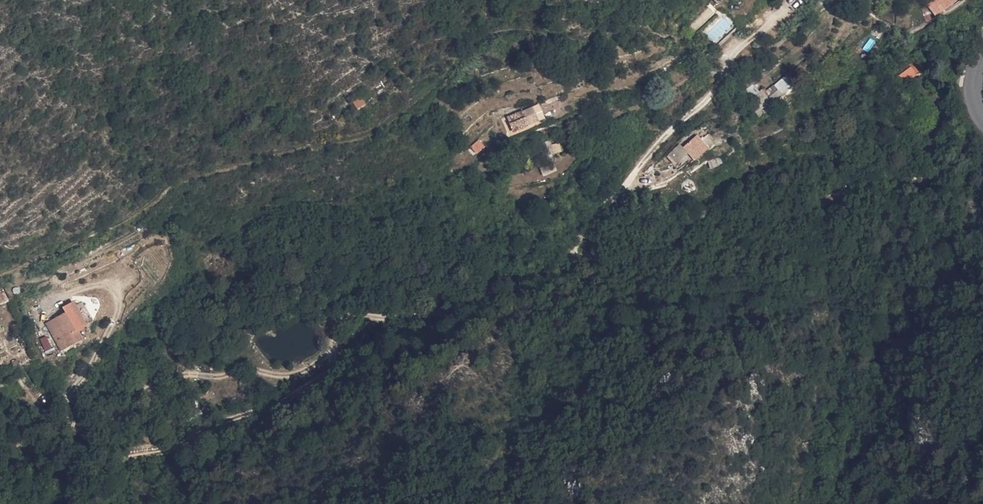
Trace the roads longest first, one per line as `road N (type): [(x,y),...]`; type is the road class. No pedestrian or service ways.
road 1 (track): [(593,280),(197,449),(133,458),(75,455),(55,407),(94,370),(116,320),(108,289),(75,295)]
road 2 (track): [(680,16),(682,49),(717,79),(570,253),(593,280),(662,287),(774,279),(982,186)]

